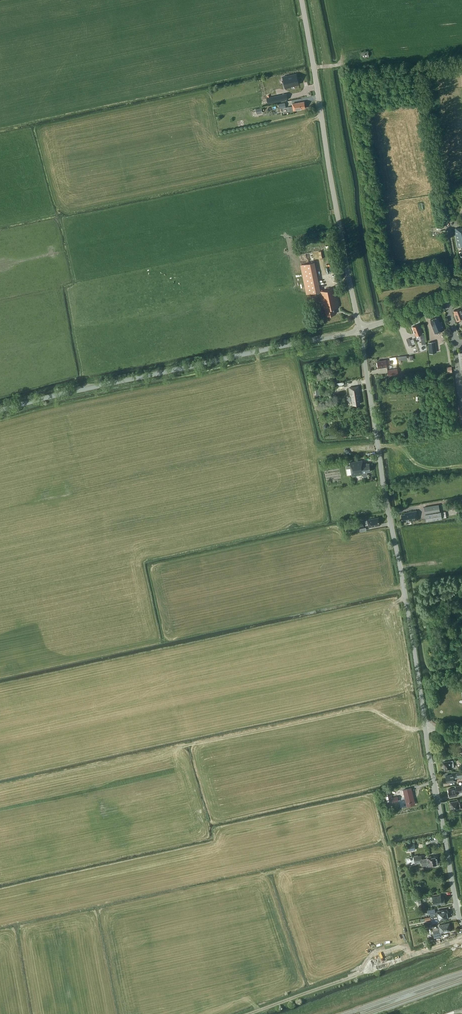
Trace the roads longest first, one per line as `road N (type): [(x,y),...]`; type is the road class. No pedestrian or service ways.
road 1 (unclassified): [(461,924),(360,331)]
road 2 (track): [(425,729),(361,709),(0,787)]
road 3 (unclassified): [(0,411),(360,331)]
road 4 (unclassified): [(360,331),(302,0)]
road 5 (track): [(461,940),(249,1013)]

